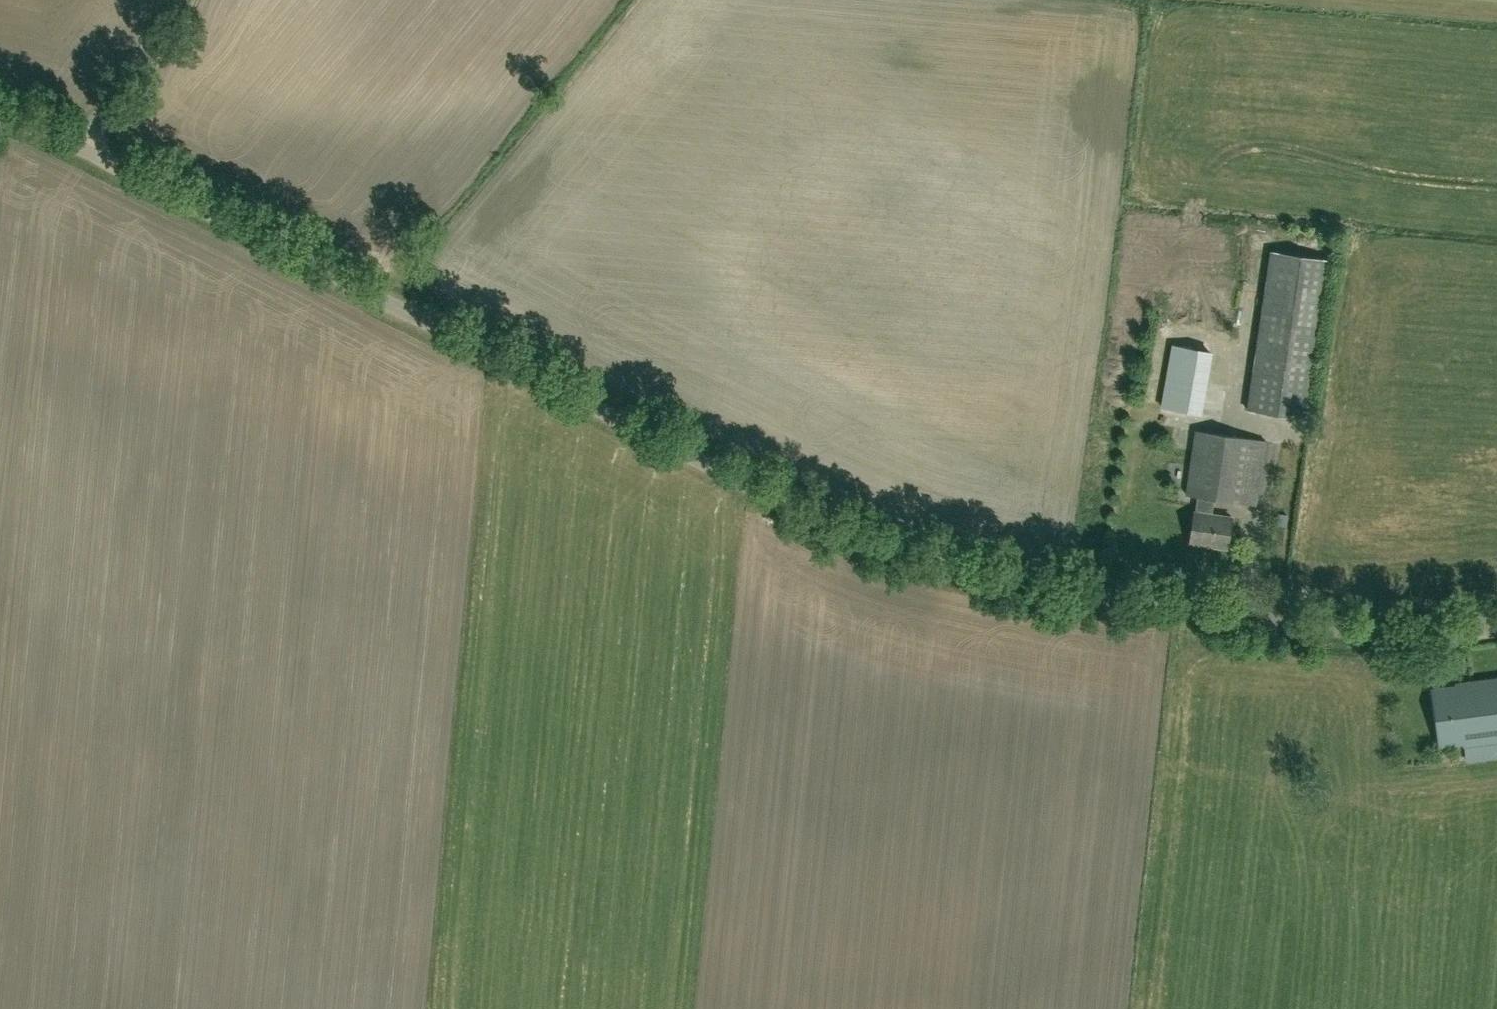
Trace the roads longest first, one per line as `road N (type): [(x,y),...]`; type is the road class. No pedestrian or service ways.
road 1 (unclassified): [(1496,610),(1408,624),(1301,621),(941,558),(831,515),(81,147),(0,115)]

